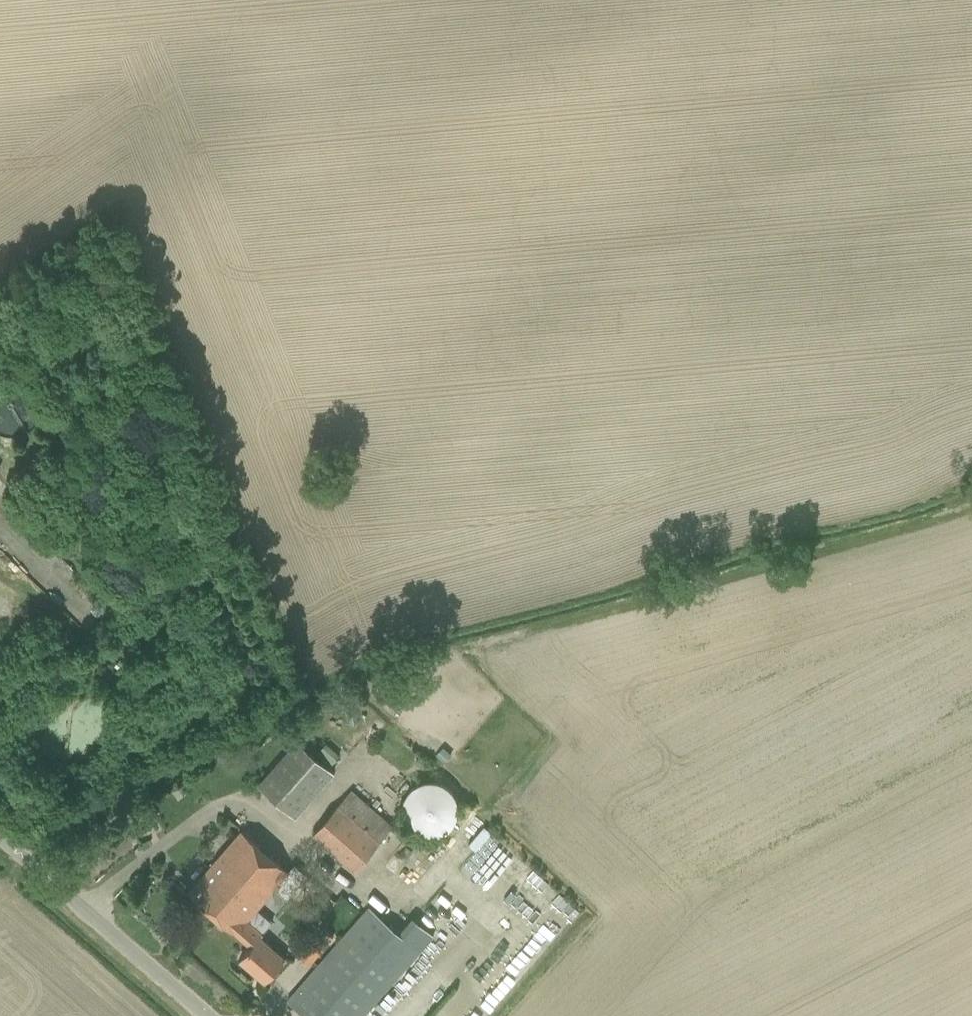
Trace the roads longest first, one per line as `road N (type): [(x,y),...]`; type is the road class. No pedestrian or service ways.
road 1 (unclassified): [(206,1015),(0,837)]

